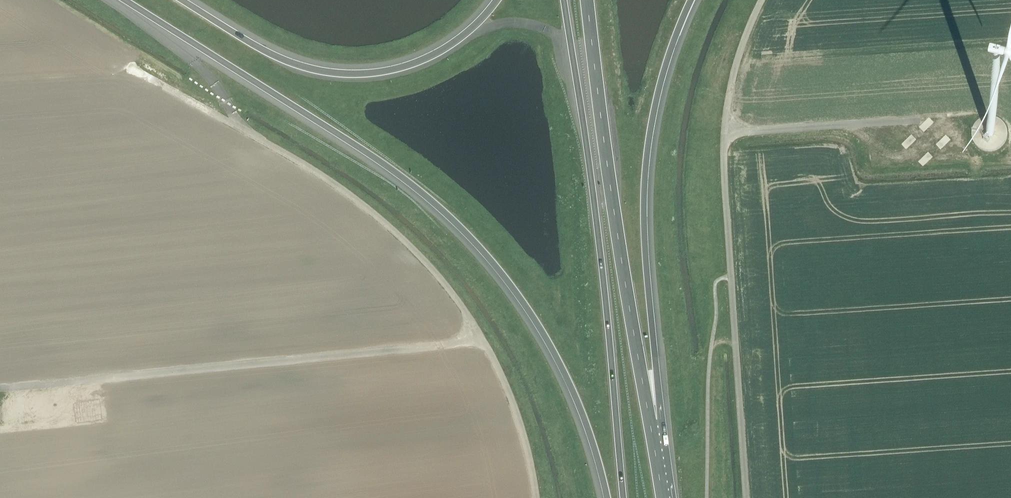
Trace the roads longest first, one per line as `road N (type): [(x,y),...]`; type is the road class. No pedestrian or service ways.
road 1 (motorway): [(124,0),(384,164),(457,224),(548,341),(589,432),(607,497)]
road 2 (trunk): [(564,0),(622,497)]
road 3 (motorway): [(650,423),(656,370),(645,173),(657,96),(691,0)]
road 4 (trunk): [(650,423),(587,0)]
road 5 (motorway): [(498,0),(432,56),(361,75),(270,55),(183,0)]
road 6 (unclassified): [(747,497),(731,278)]

